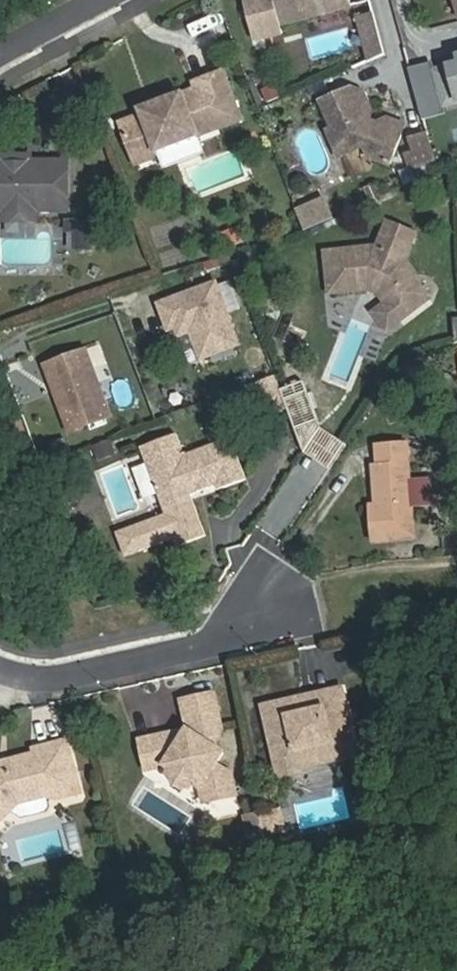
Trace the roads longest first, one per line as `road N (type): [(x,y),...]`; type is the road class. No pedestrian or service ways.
road 1 (residential): [(275,600),(226,643),(46,684),(0,669)]
road 2 (residential): [(0,62),(105,0)]

